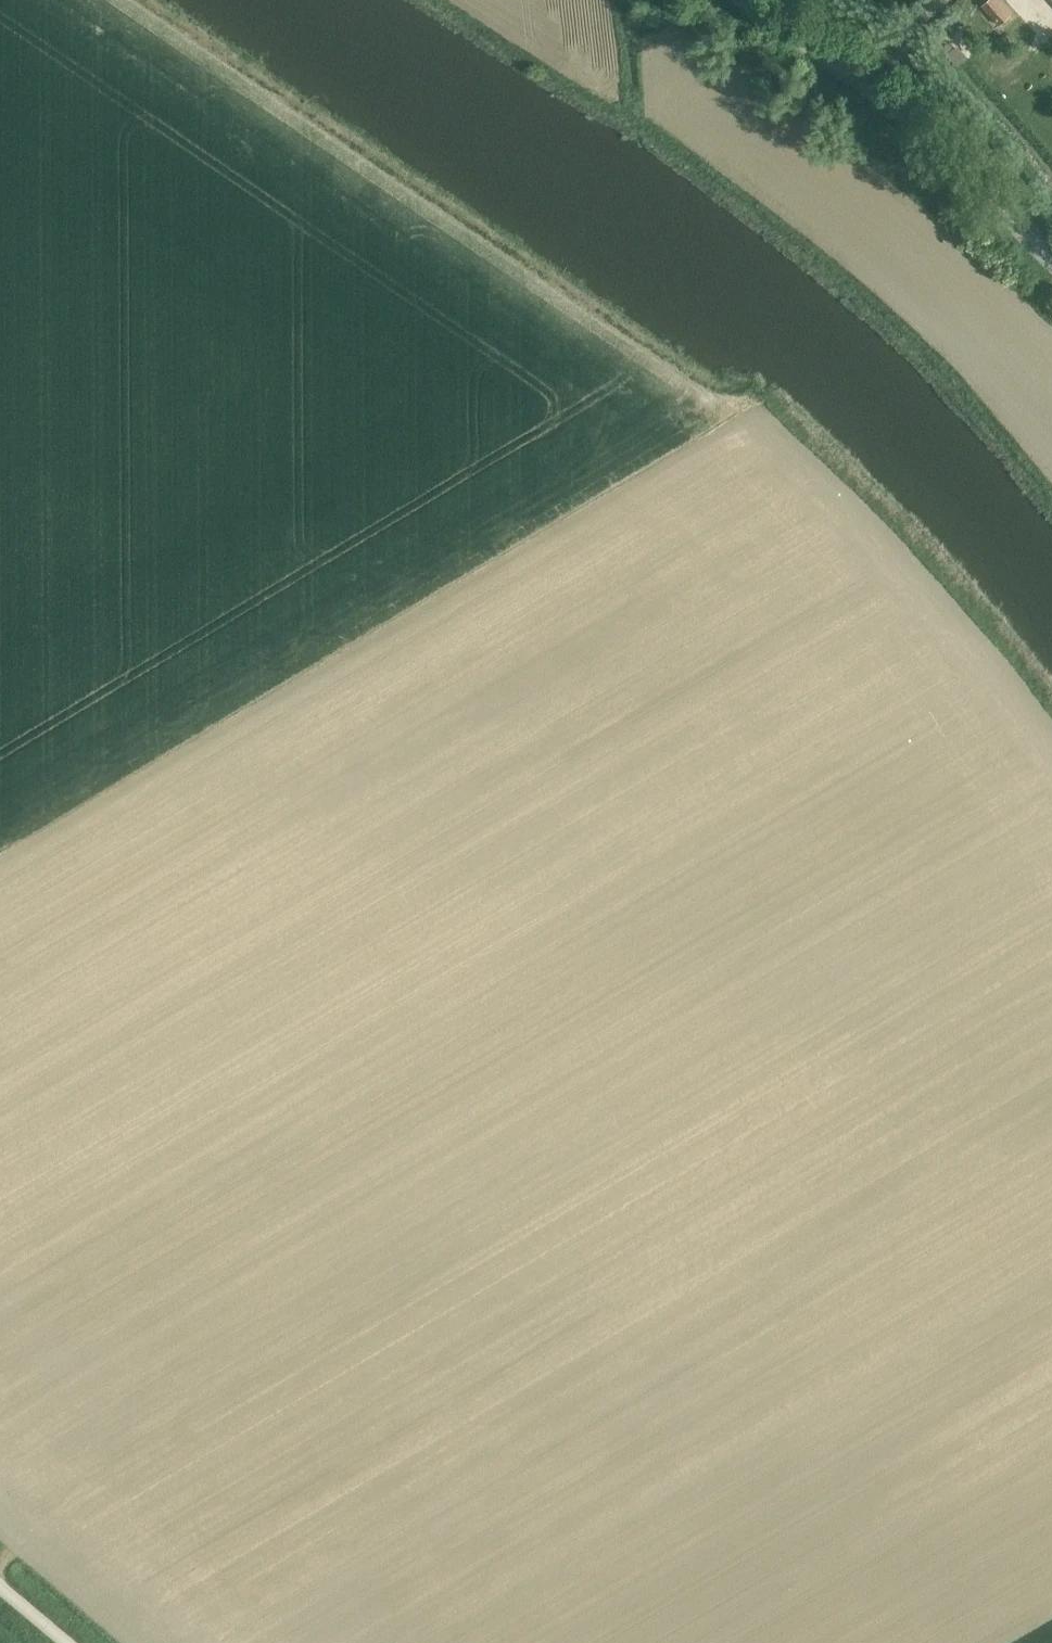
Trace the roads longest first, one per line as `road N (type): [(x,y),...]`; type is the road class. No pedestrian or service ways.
road 1 (tertiary): [(1051,255),(856,76),(750,0)]

